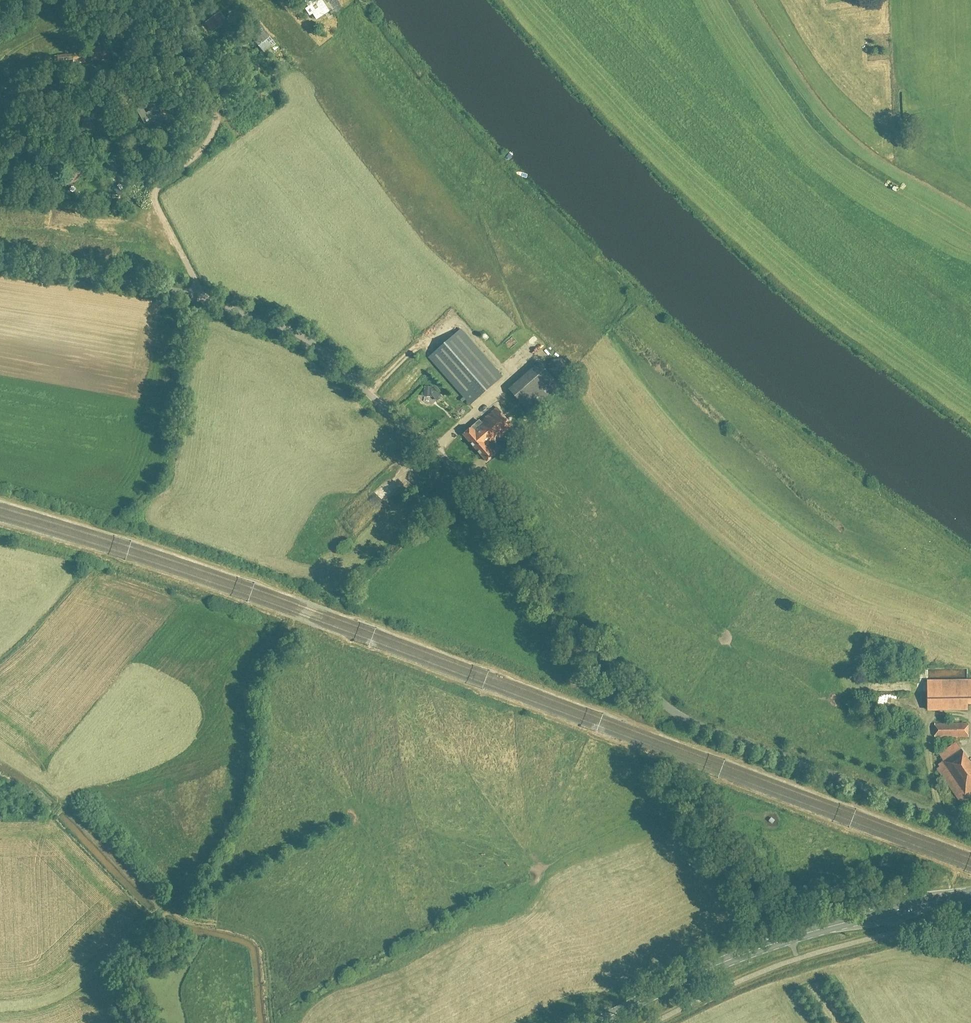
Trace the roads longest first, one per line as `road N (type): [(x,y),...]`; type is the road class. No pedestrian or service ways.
road 1 (unclassified): [(970,827),(670,709),(582,635),(502,511),(464,471),(302,335),(205,300)]
road 2 (track): [(0,1007),(67,988),(166,907),(215,847),(240,808),(252,744),(252,679),(287,631)]
road 3 (secondary): [(602,1022),(804,933),(970,892)]
road 4 (track): [(185,259),(156,192),(209,139),(216,108),(148,0)]
road 5 (unclassified): [(205,300),(0,263)]
road 6 (track): [(671,767),(773,944)]
road 7 (track): [(328,593),(419,506),(432,447)]
road 8 (track): [(55,67),(126,60),(167,32)]
road 9 (track): [(102,0),(0,62)]

